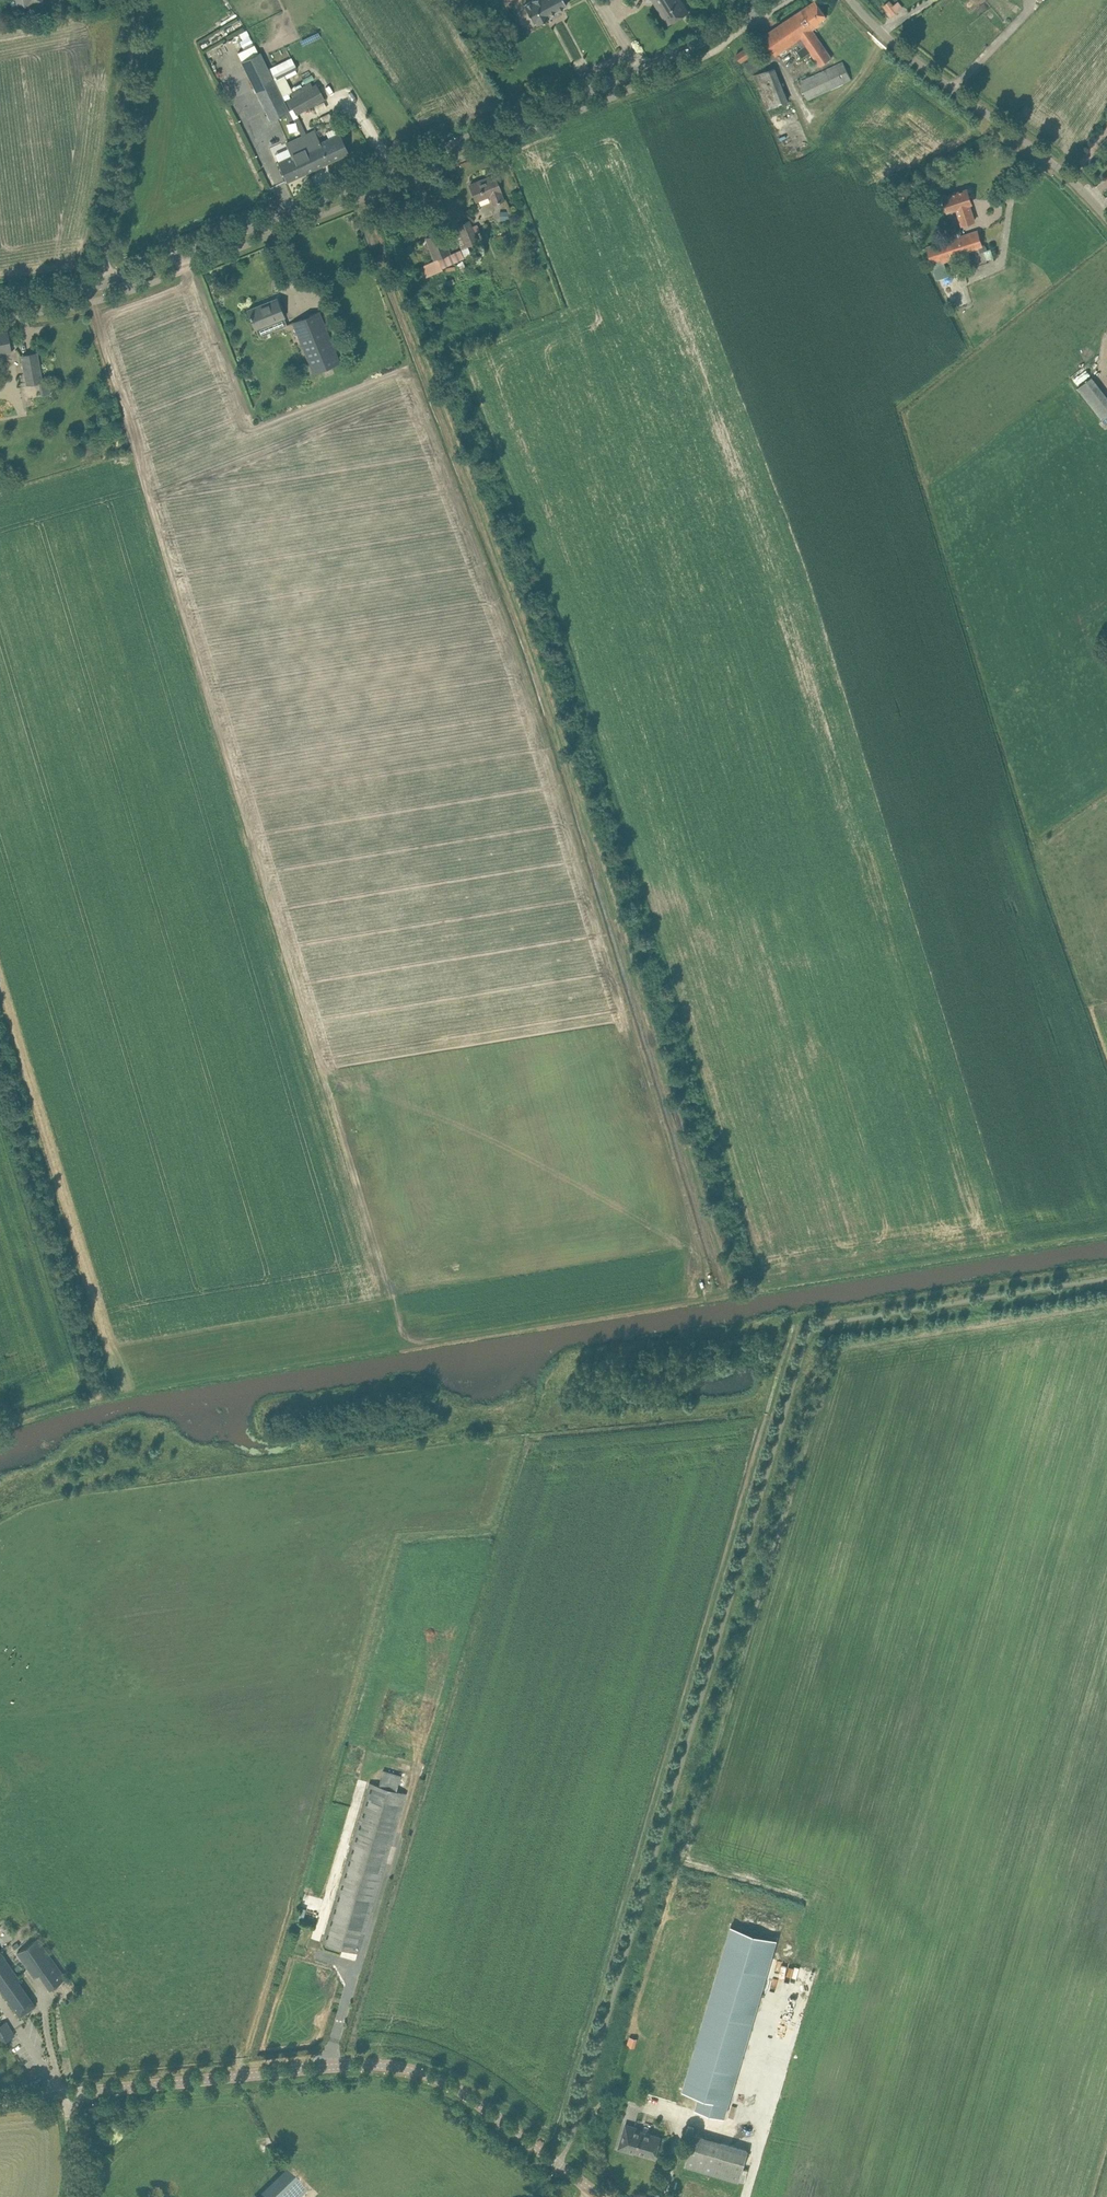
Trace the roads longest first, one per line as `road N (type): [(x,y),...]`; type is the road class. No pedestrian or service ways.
road 1 (tertiary): [(105,282),(628,75),(773,0)]
road 2 (unclassified): [(67,2094),(358,2064),(405,2067),(452,2085),(557,2163)]
road 3 (unclassified): [(1106,217),(1055,165),(850,0)]
road 4 (unclassified): [(105,282),(130,0)]

